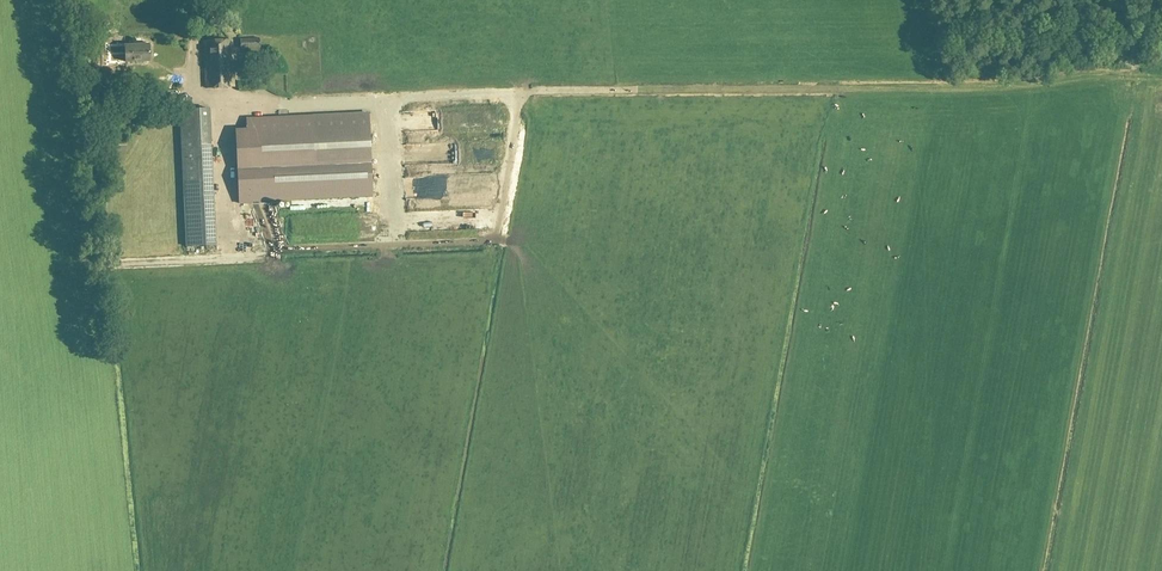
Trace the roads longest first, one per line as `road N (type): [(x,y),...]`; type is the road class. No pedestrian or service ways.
road 1 (track): [(1161,79),(1096,74),(1026,87),(639,92)]

